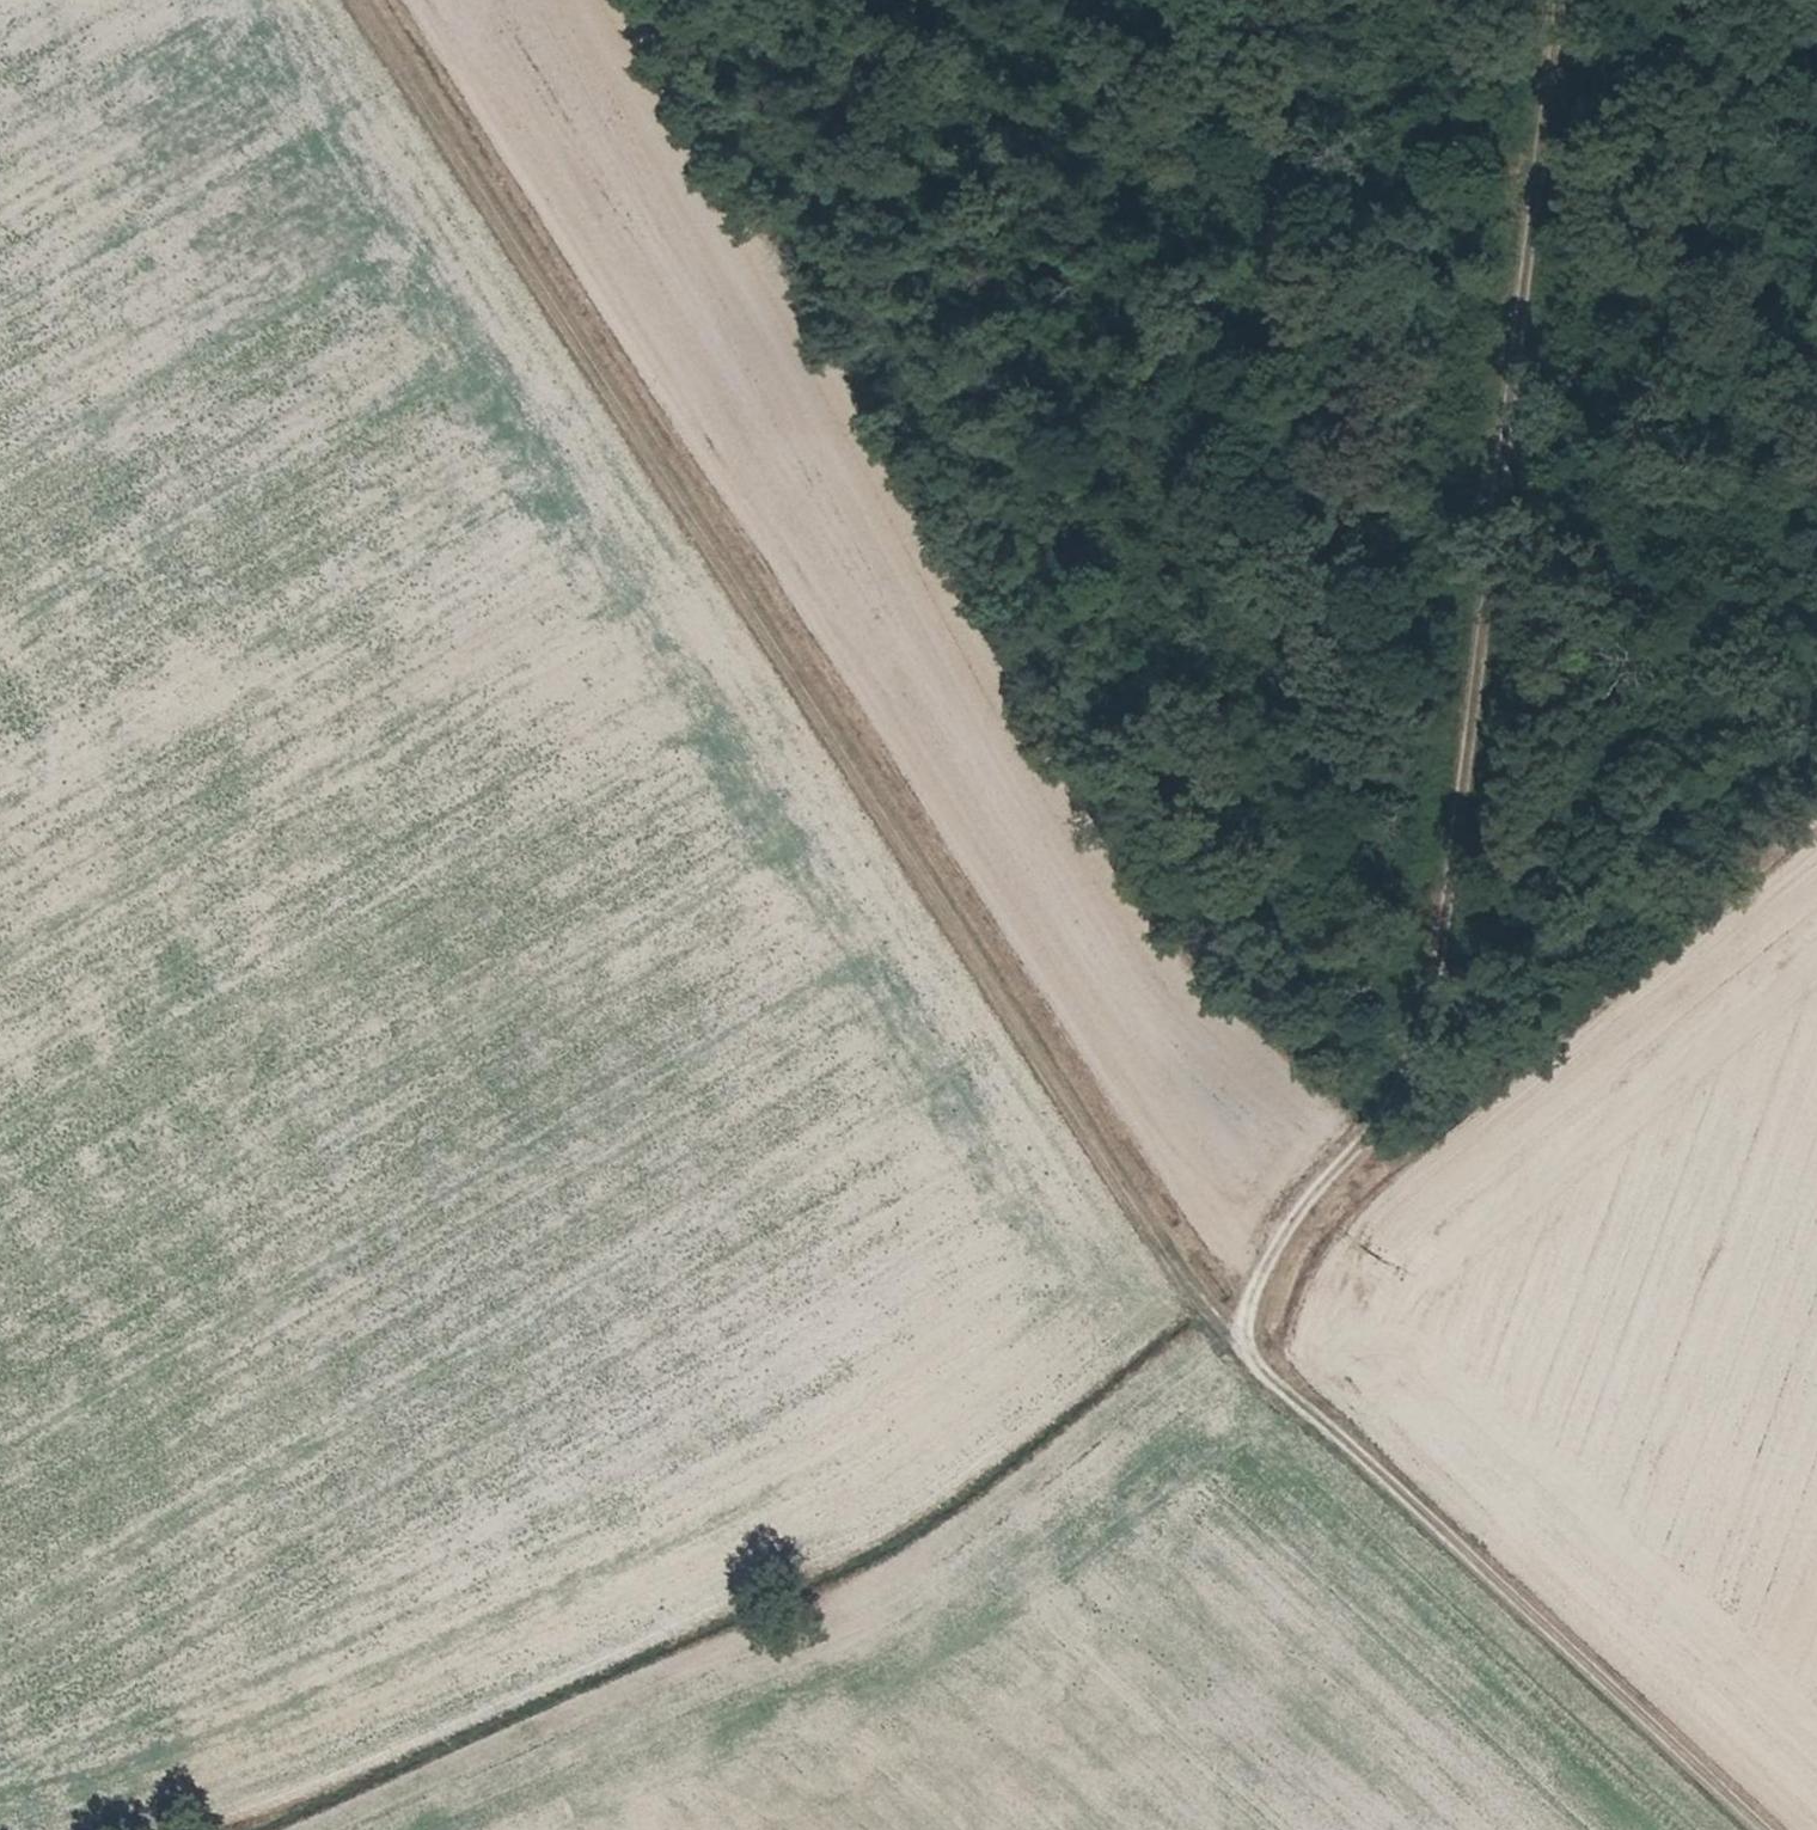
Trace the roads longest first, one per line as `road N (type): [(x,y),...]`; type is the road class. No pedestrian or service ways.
road 1 (track): [(351,0),(1179,1277),(1253,1356),(1763,1829)]
road 2 (track): [(1253,1356),(1243,1316),(1284,1221),(1356,1150),(1432,1014),(1556,0)]

